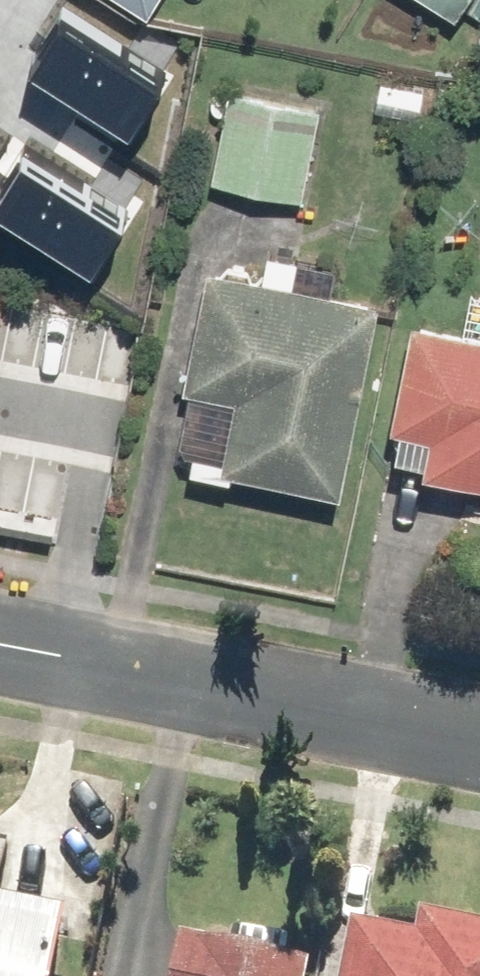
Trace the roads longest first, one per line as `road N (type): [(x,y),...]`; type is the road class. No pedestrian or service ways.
road 1 (residential): [(0,647),(479,740)]

